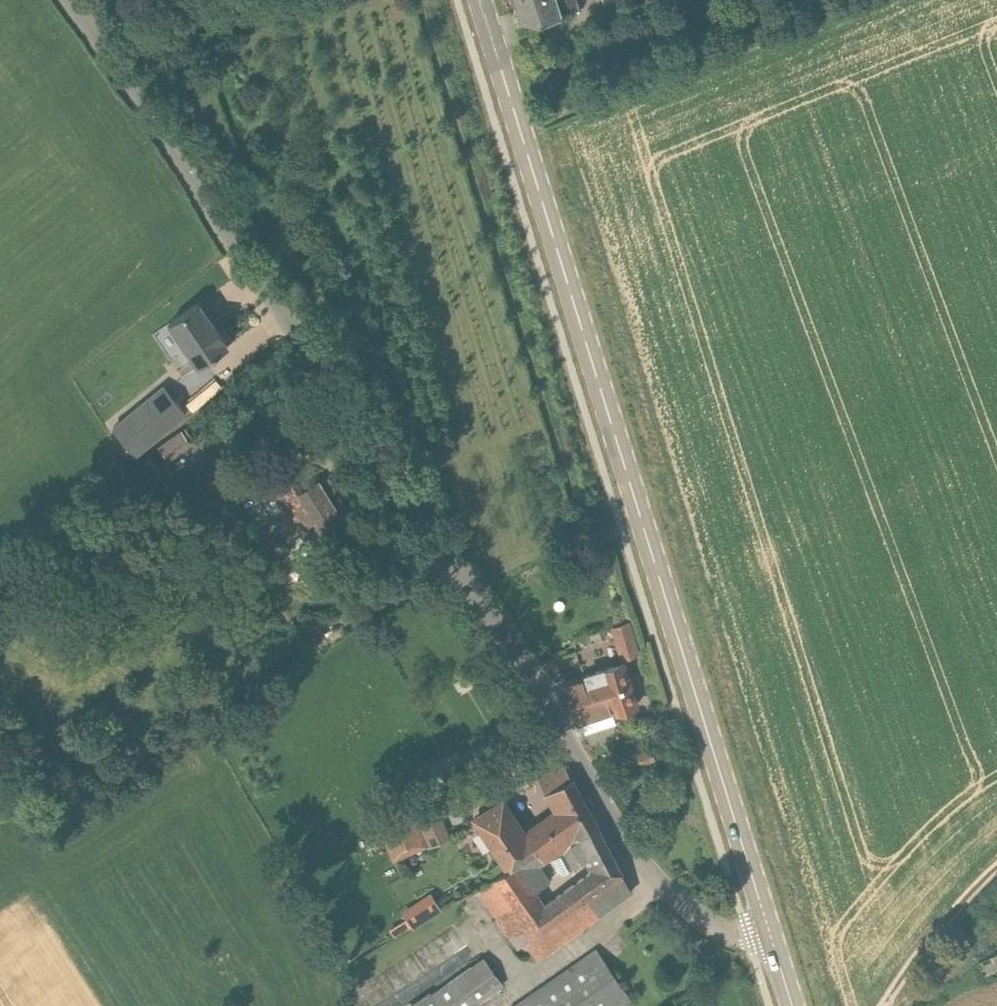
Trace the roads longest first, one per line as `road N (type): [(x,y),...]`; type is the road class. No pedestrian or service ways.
road 1 (tertiary): [(768,927),(718,929),(640,861),(487,610),(72,0)]
road 2 (secondary): [(768,927),(481,0)]
road 3 (track): [(885,1005),(915,960),(996,870)]

